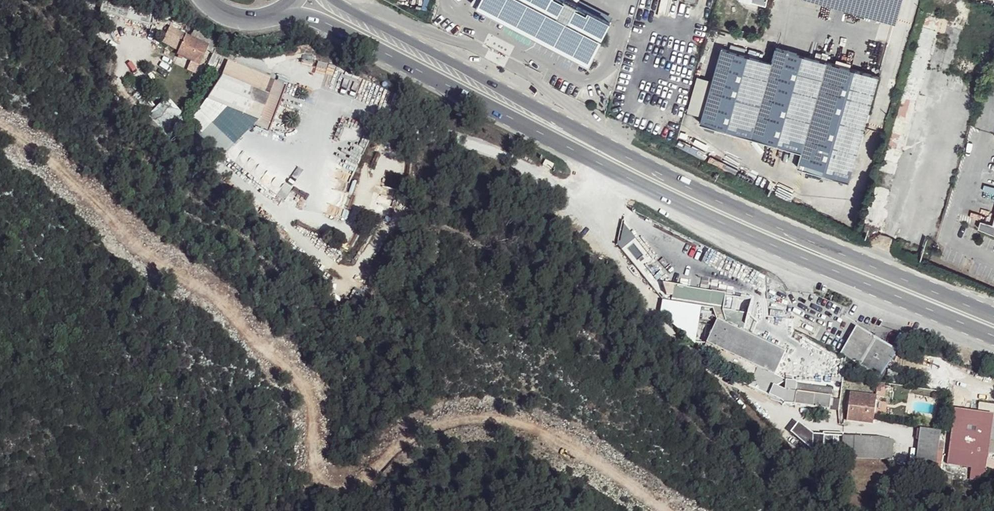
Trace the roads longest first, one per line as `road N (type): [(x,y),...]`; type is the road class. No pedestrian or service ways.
road 1 (track): [(689,510),(547,435),(496,423),(441,424),(375,475),(348,471),(343,408),(308,356),(250,302),(156,242),(74,164),(0,124)]
road 2 (primary): [(275,12),(346,31),(711,219),(993,337)]
road 3 (primary): [(993,312),(688,185),(335,0)]

